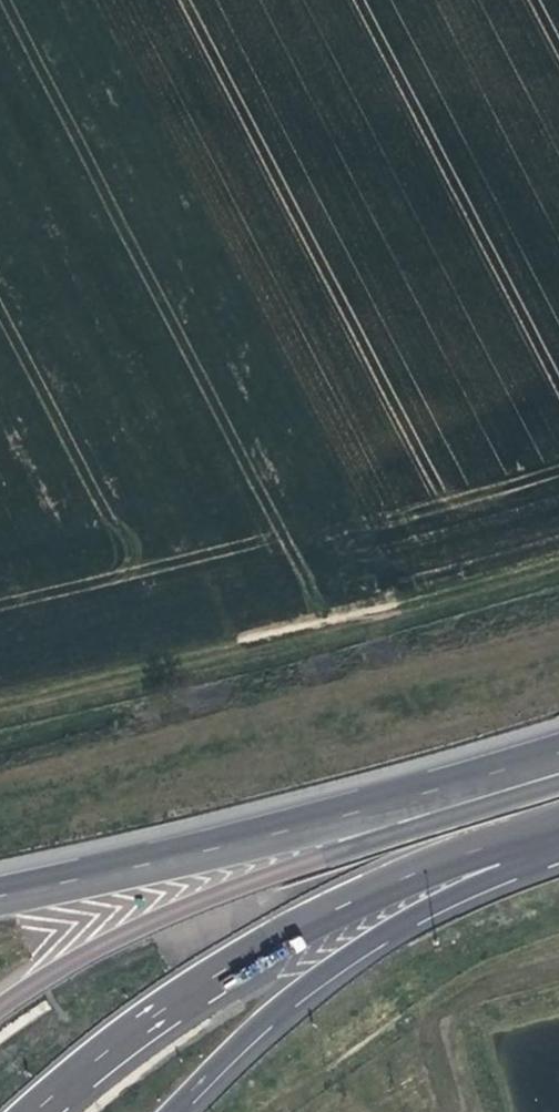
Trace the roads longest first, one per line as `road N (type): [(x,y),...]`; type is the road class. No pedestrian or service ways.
road 1 (motorway): [(558,785),(271,876),(71,963),(0,1008)]
road 2 (motorway): [(35,1111),(149,1019),(329,913),(419,871),(558,829)]
road 3 (track): [(0,708),(558,553)]
road 4 (motorway): [(558,747),(176,858),(0,896)]
road 5 (motorway): [(172,1111),(283,1005),(372,938),(558,849)]

